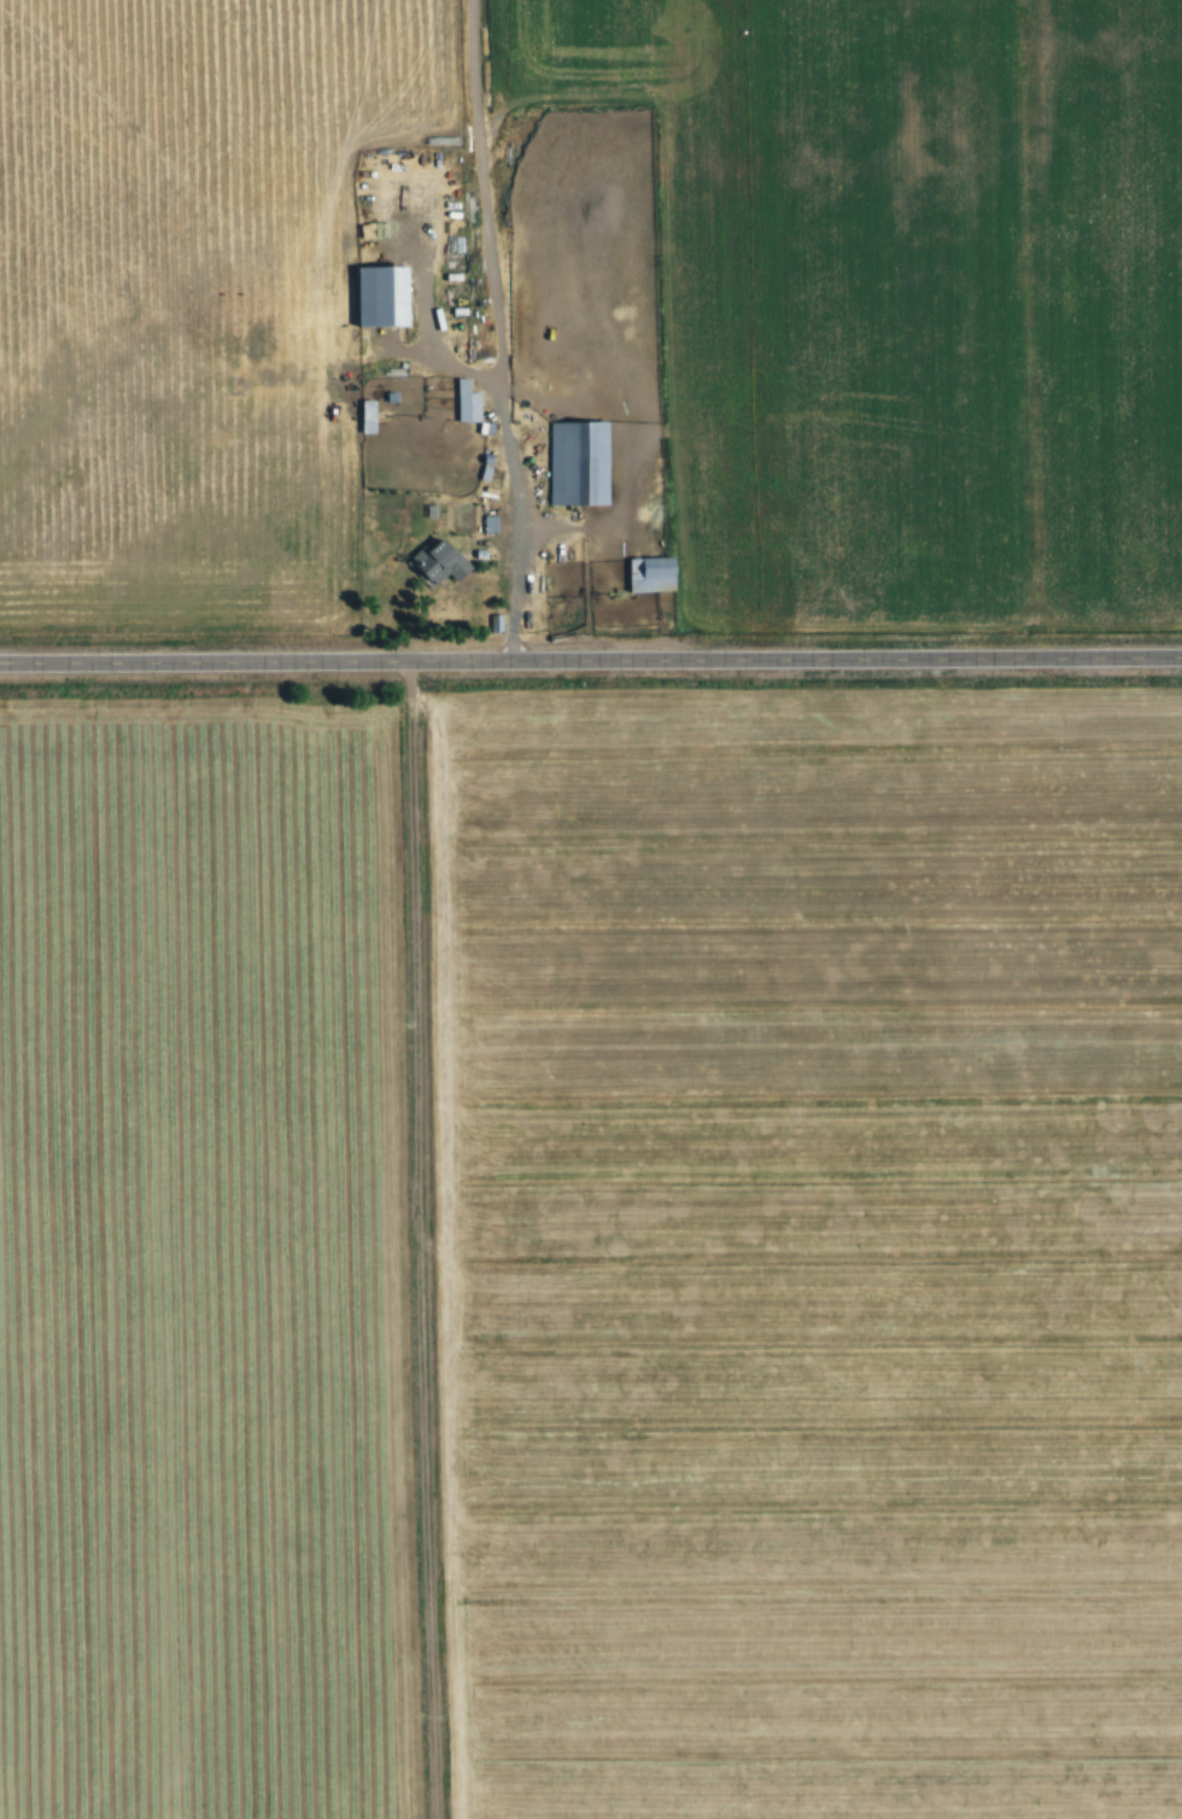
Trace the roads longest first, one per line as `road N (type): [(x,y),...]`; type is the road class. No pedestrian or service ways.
road 1 (residential): [(1181,658),(0,662)]
road 2 (track): [(531,661),(533,475),(517,405),(494,0)]
road 3 (track): [(529,634),(544,589),(550,516),(533,475)]

